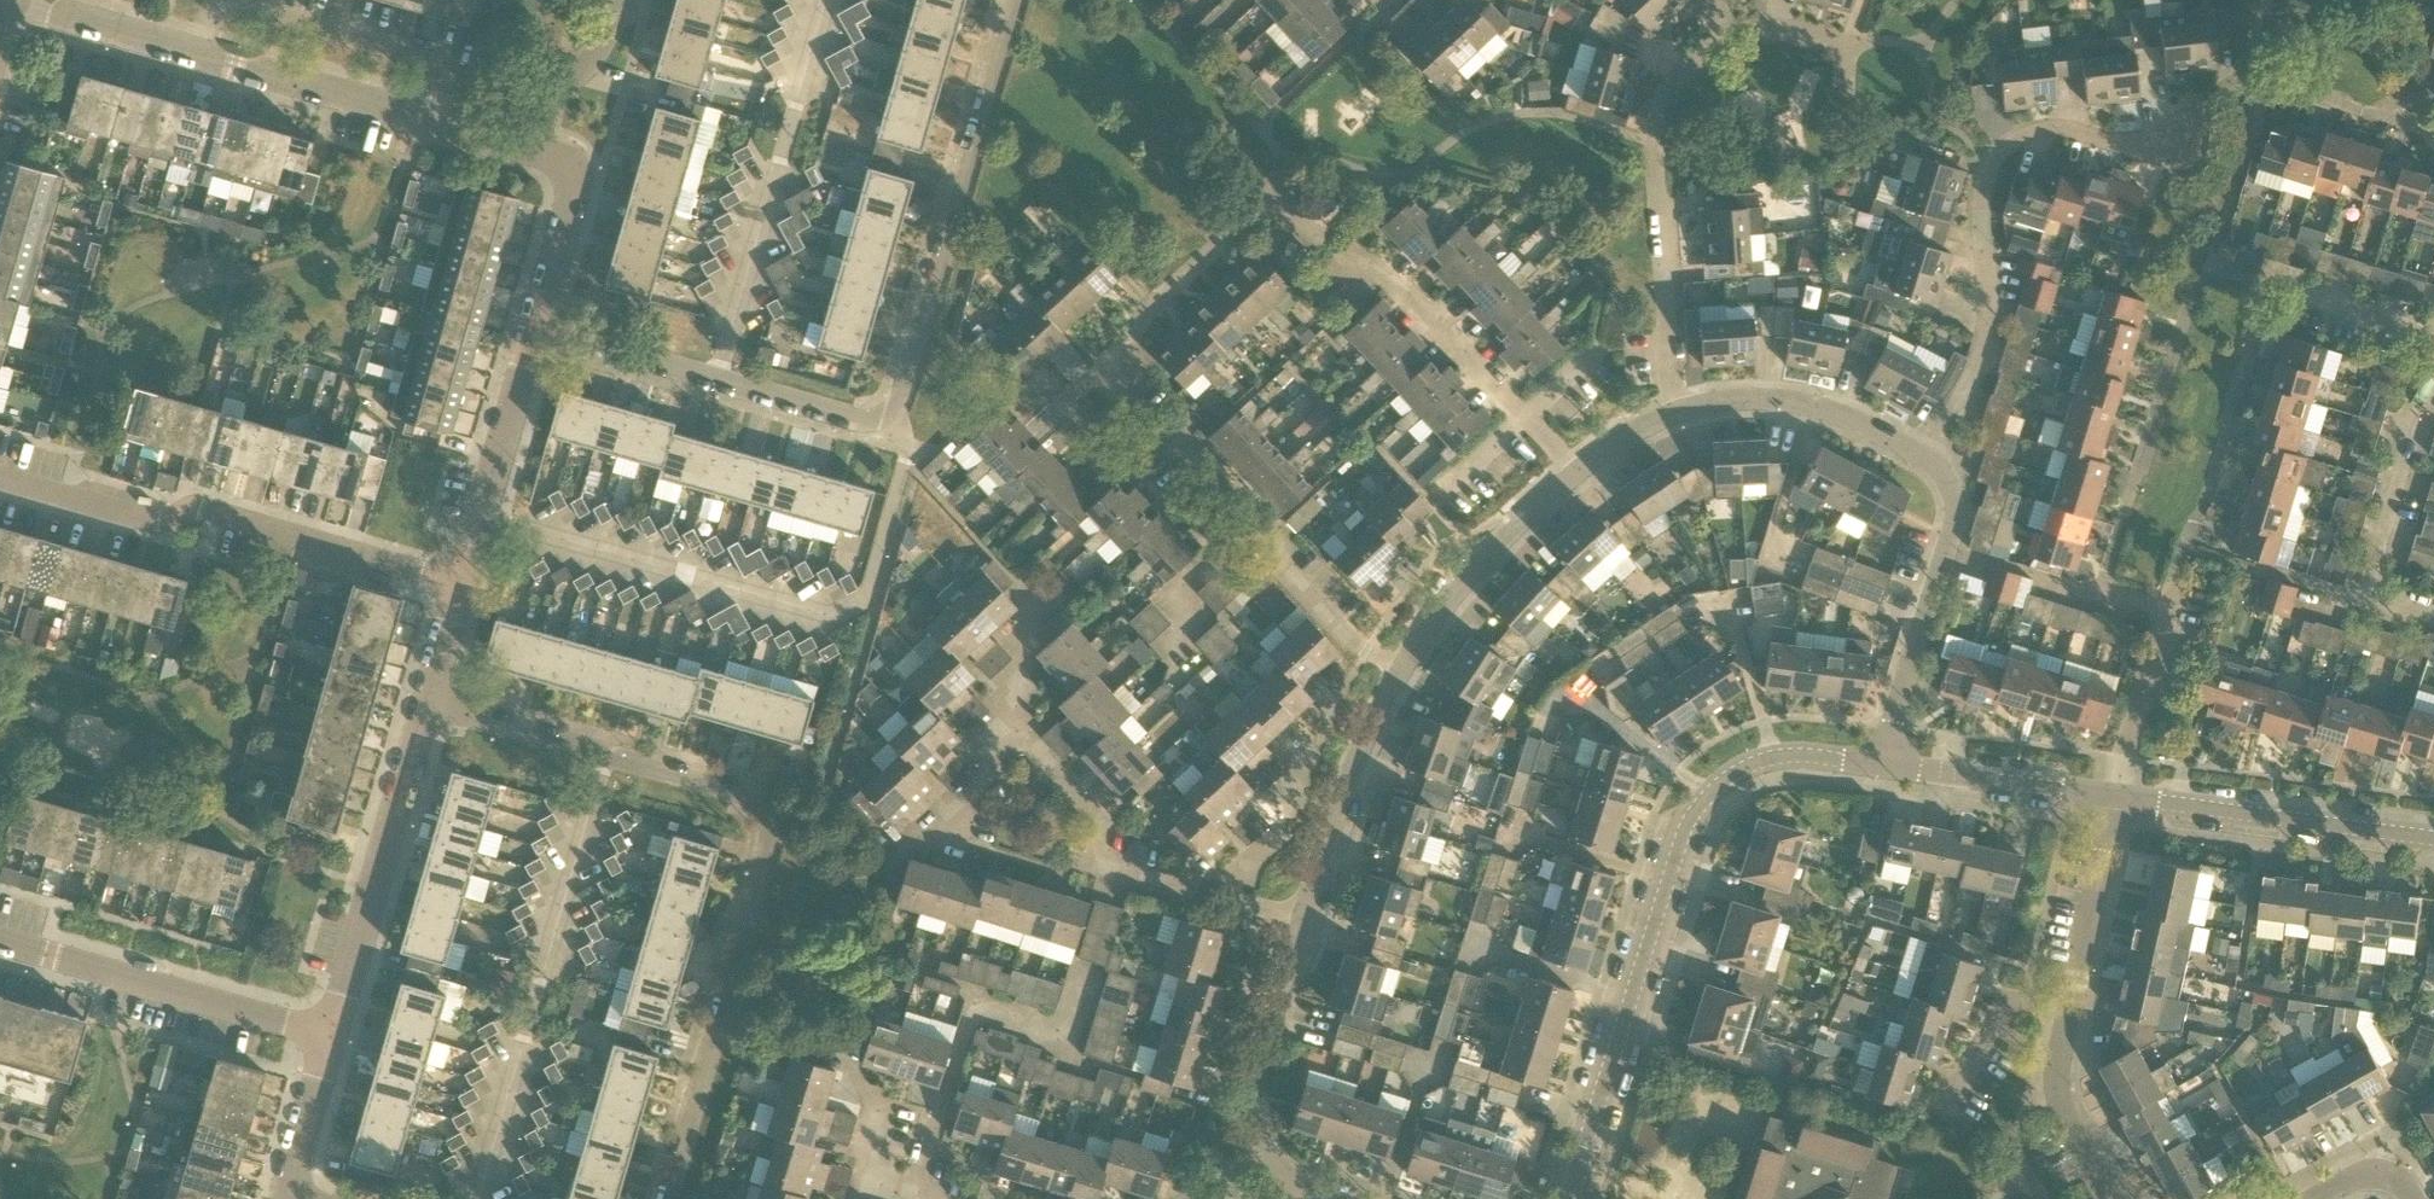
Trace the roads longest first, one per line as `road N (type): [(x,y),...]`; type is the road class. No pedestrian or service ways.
road 1 (residential): [(529,328),(892,431),(998,0)]
road 2 (residential): [(1251,523),(1113,396),(1104,372),(1116,348),(1254,213),(1286,211),(1321,230),(1339,251),(1384,272),(1526,415)]
road 3 (residential): [(426,705),(752,794),(767,815),(771,834),(667,1198)]
road 4 (residential): [(1569,1198),(1686,831),(1703,801),(1765,760),(1885,766)]
road 5 (residential): [(535,150),(6,0)]
road 6 (residential): [(1678,410),(1651,142),(1675,71),(1695,48),(1732,34),(1786,32),(1844,44)]
road 7 (residential): [(1917,452),(1978,366),(1985,336),(1981,224),(1991,158),(2043,128),(2111,143),(2177,146)]
road 8 (residential): [(461,581),(208,509),(153,522),(0,478)]
road 9 (residential): [(2113,1198),(2056,1088),(2057,1062),(2118,799)]
road 10 (residential): [(1310,920),(1102,873),(1100,825),(1011,718)]
road 11 (residential): [(333,1032),(0,938)]
road 12 (residential): [(426,705),(333,1032)]
road 13 (residential): [(1885,766),(1952,528),(1946,479),(1917,452)]
road 14 (residential): [(919,1198),(975,1013),(1070,1033),(1082,999)]
road 15 (residential): [(2118,799),(2433,839)]
road 16 (residential): [(1310,920),(1400,664)]
road 17 (residential): [(1400,664),(1498,548),(1578,471)]
road 18 (residential): [(529,328),(461,581)]
road 19 (residential): [(1917,452),(1869,427),(1774,399),(1678,410)]
road 20 (residential): [(1264,1156),(1251,1107),(1256,1072),(1310,920)]
road 21 (residential): [(1885,766),(2118,799)]
road 22 (residential): [(2433,370),(2373,563),(2372,590)]
road 23 (residential): [(1400,664),(1364,651),(1251,523)]
road 24 (residential): [(535,150),(556,166),(566,196),(529,328)]
road 25 (residential): [(2118,799),(2170,614)]
road 26 (residential): [(627,0),(549,114),(535,150)]
road 27 (residential): [(2270,284),(2433,332)]
road 28 (residential): [(333,1032),(287,1194)]
road 29 (residential): [(1251,523),(1175,586),(1172,605),(1188,625)]
road 30 (residential): [(2170,614),(2043,587)]
road 31 (residential): [(461,581),(426,705)]
road 32 (residential): [(937,822),(978,779),(1011,718)]
road 33 (residential): [(1441,501),(1526,415)]

